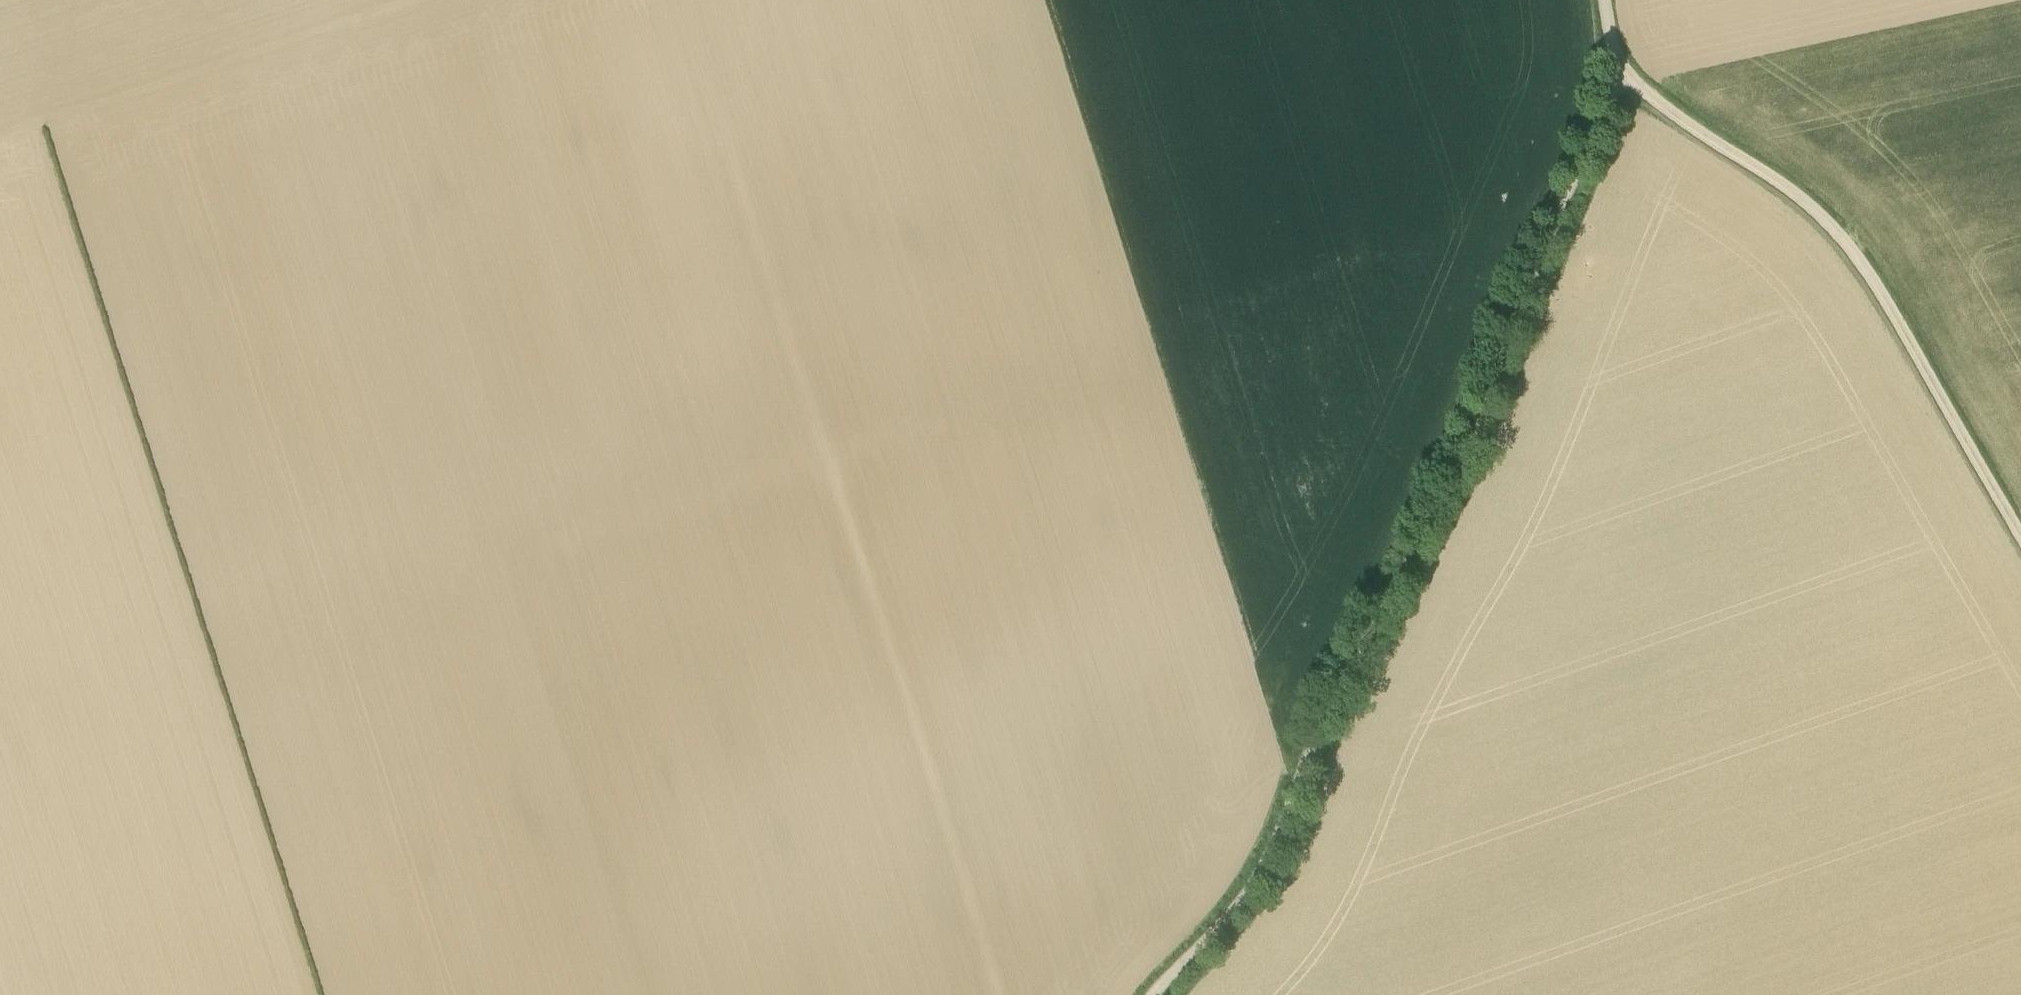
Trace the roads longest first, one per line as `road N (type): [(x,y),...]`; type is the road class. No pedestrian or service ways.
road 1 (track): [(1151,994),(1229,914),(1270,852),(1329,706),(1470,443),(1616,69)]
road 2 (track): [(2020,536),(1848,244),(1793,191),(1616,69)]

